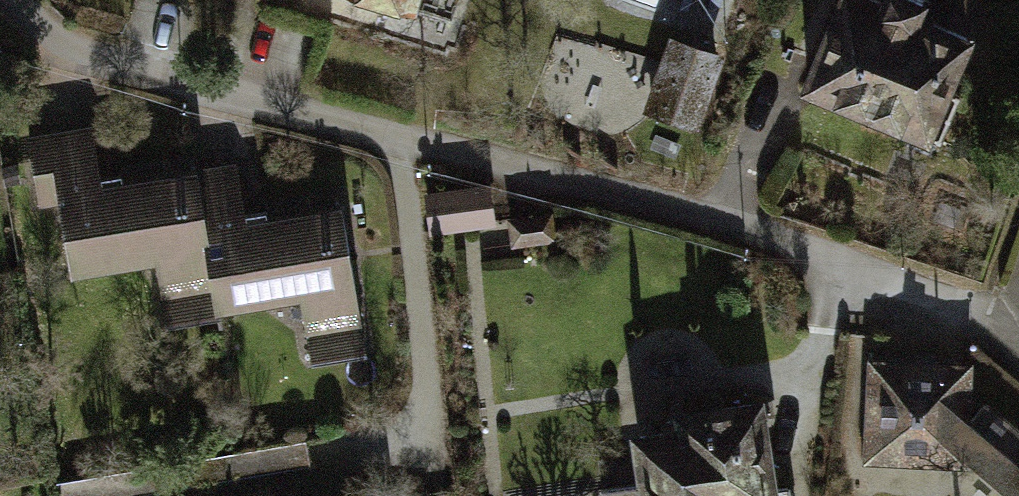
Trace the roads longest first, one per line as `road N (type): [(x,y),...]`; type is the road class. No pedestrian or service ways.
road 1 (residential): [(16,0),(73,51),(745,225),(980,317)]

